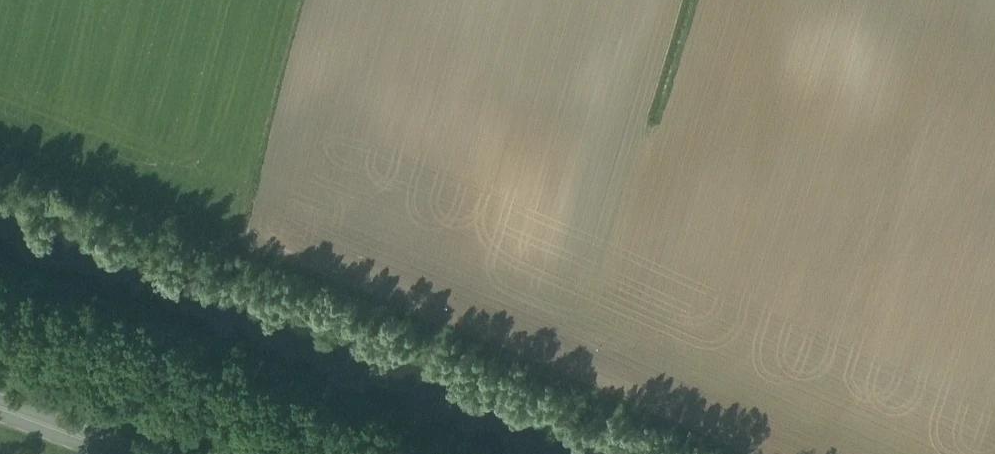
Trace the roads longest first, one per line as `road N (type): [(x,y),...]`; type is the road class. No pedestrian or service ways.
road 1 (primary): [(124,453),(0,407)]

